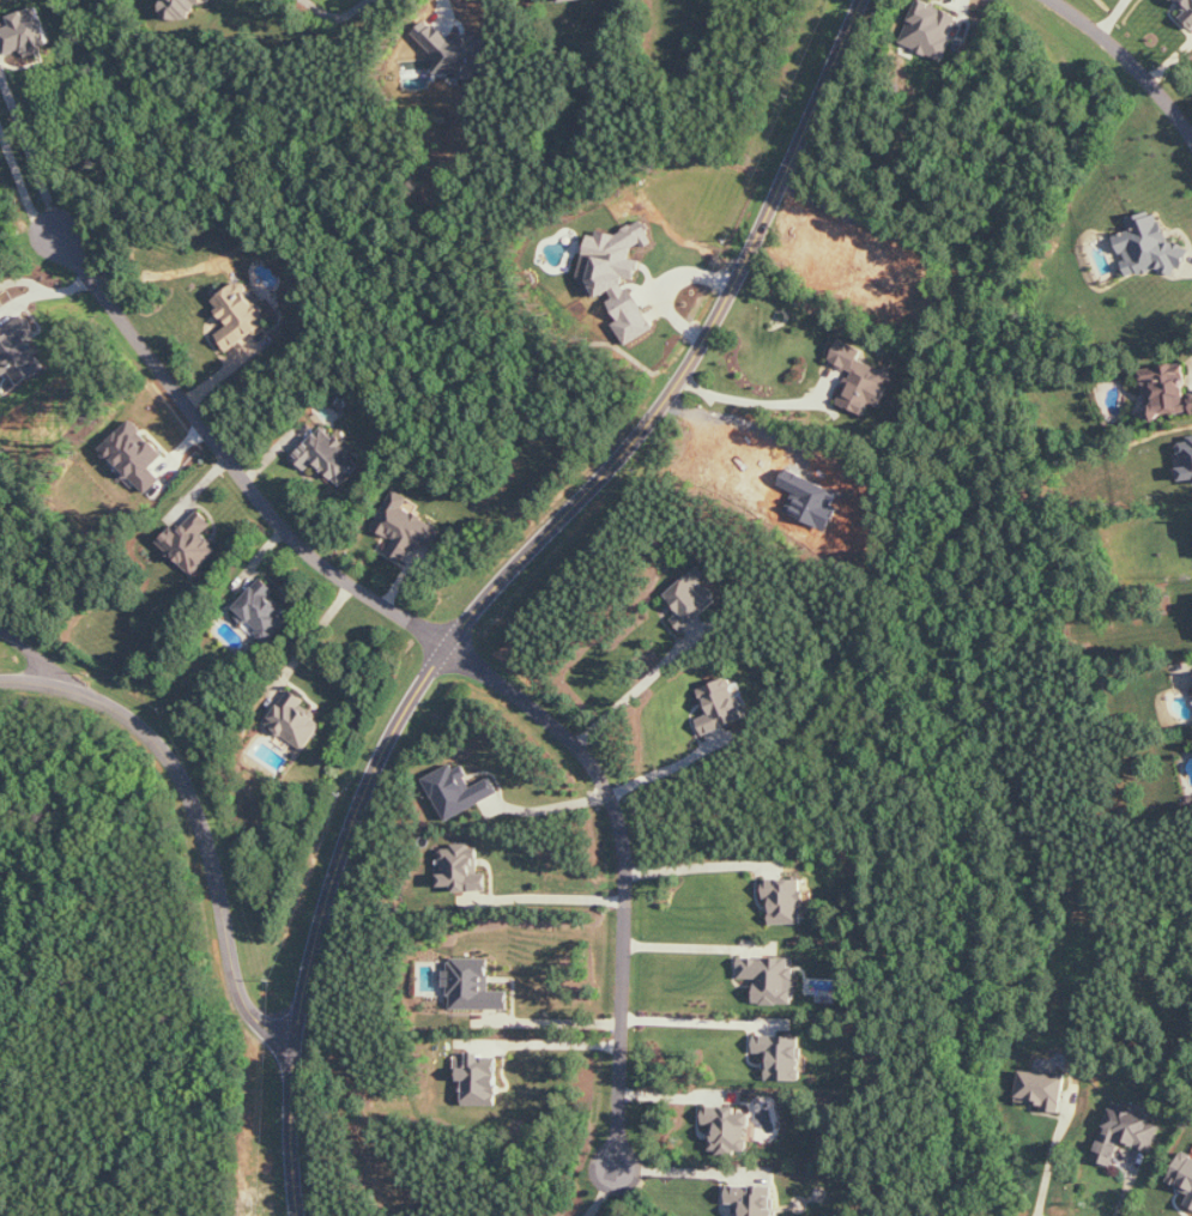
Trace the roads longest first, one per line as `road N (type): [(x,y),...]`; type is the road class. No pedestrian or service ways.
road 1 (residential): [(301,1215),(294,1063),(307,962),(339,846),(385,740),(448,642),(647,425),(680,376),(864,0)]
road 2 (residential): [(448,642),(563,731),(609,792),(622,827),(617,1164)]
road 3 (residential): [(448,642),(314,553),(59,234)]
road 4 (residential): [(0,676),(85,685),(153,734),(182,774),(211,840),(244,999),(295,1051)]
road 5 (residential): [(1065,0),(1145,67),(1191,135)]

